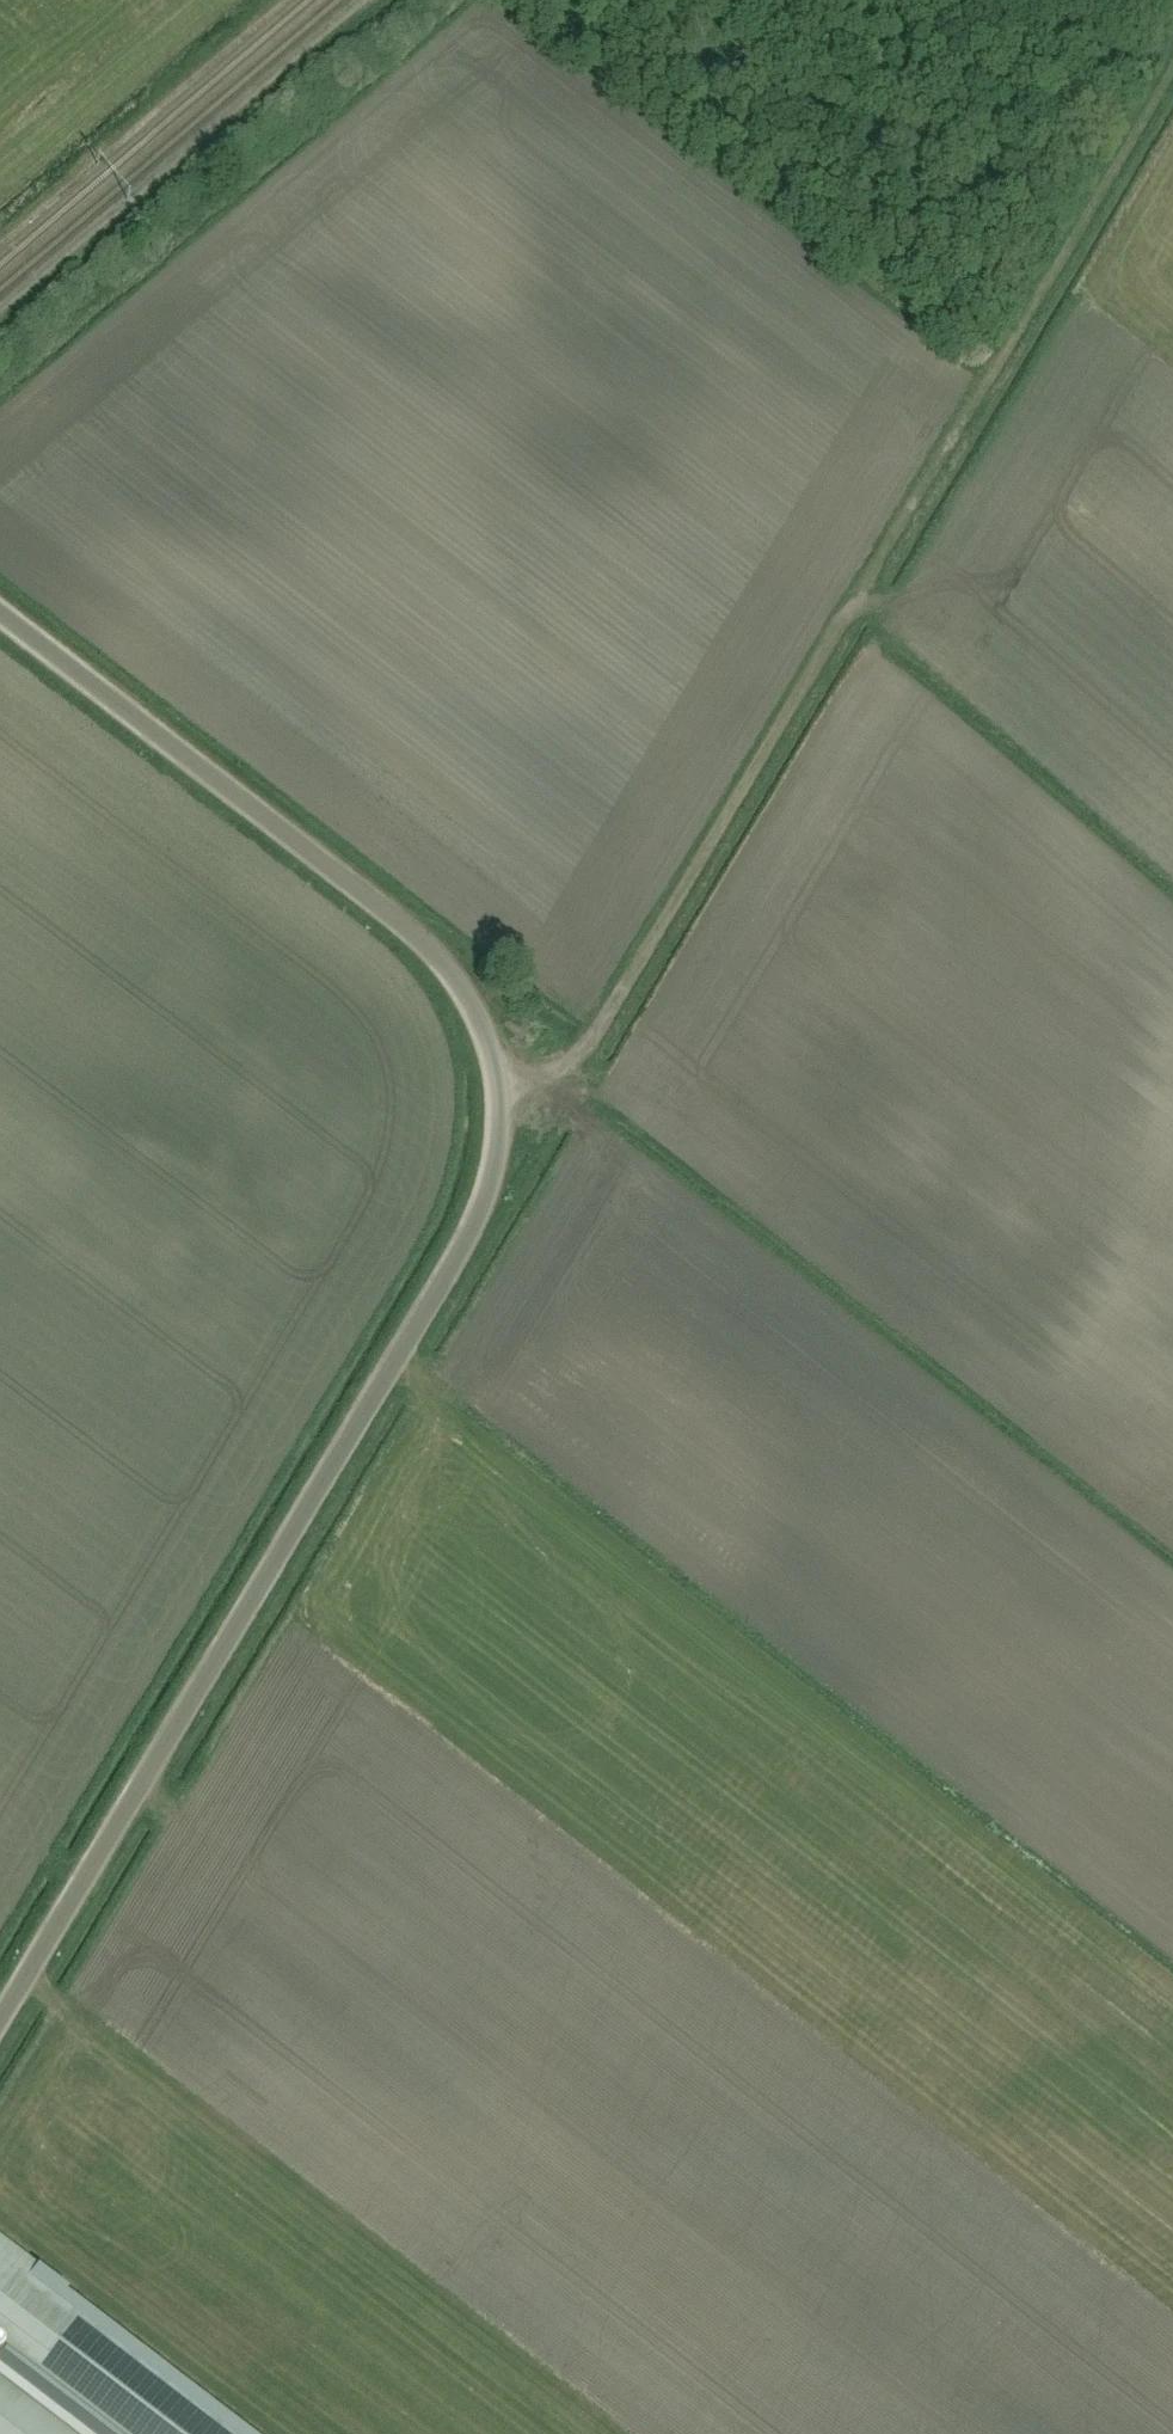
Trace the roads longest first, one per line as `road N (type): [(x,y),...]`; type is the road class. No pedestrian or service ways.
road 1 (unclassified): [(0,2021),(485,1213),(501,1127),(500,1085),(469,995),(425,946),(0,618)]
road 2 (track): [(500,1085),(556,1071),(592,1046),(1172,66)]

